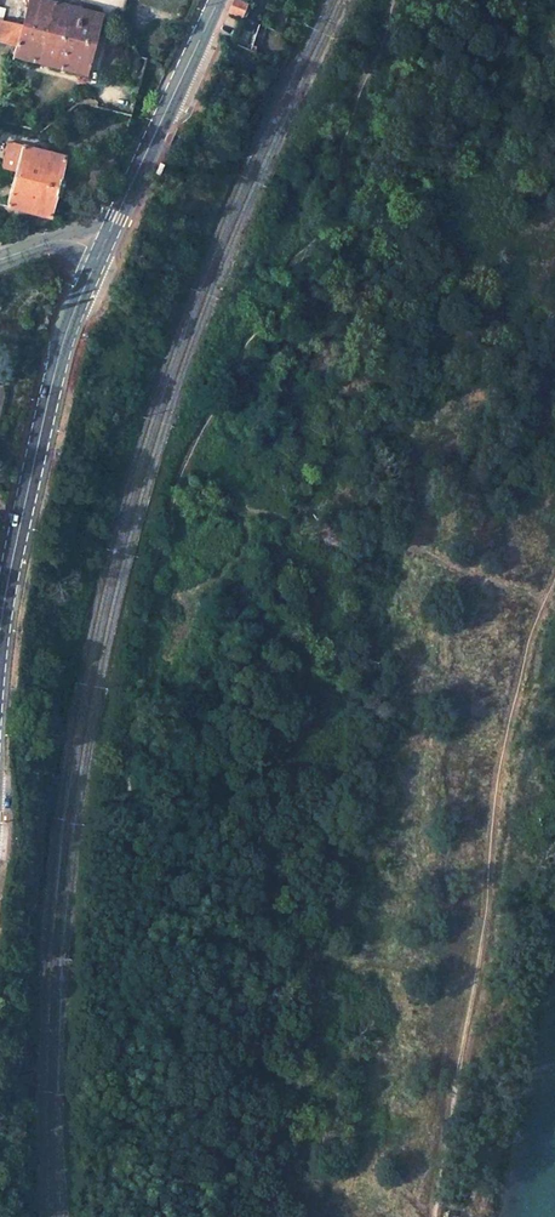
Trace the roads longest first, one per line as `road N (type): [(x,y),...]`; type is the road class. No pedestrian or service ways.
road 1 (secondary): [(0,620),(56,351),(99,249)]
road 2 (secondary): [(99,249),(214,0)]

